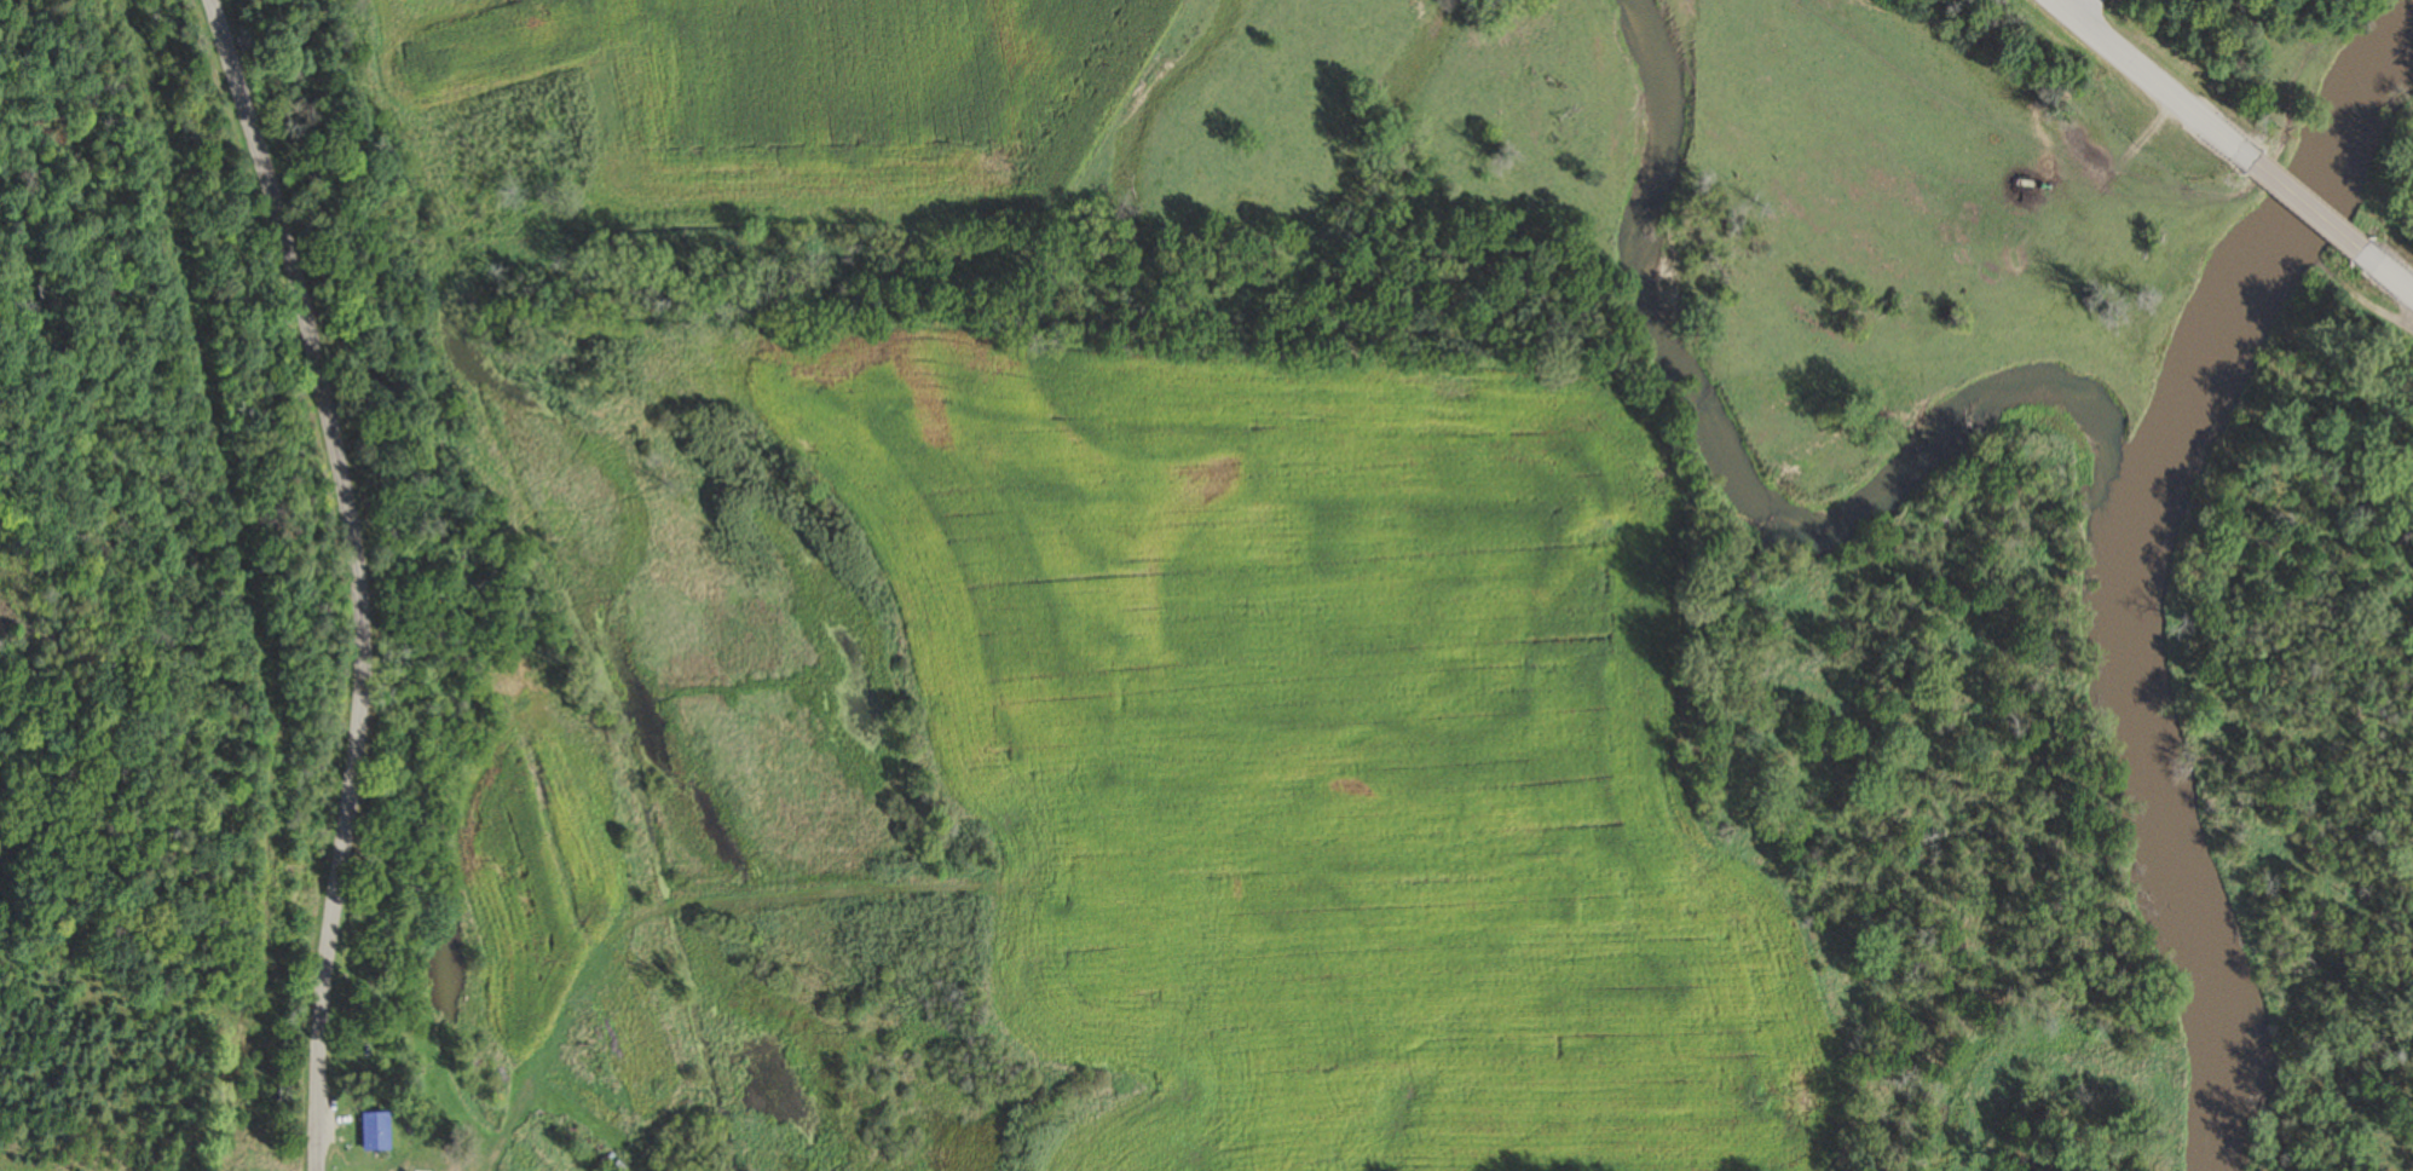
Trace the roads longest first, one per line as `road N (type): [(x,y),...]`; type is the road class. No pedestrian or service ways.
road 1 (residential): [(315,1170),(314,1084),(363,676),(360,592),(272,191),(209,0)]
road 2 (secondary): [(2251,165),(2069,13)]
road 3 (secondary): [(2363,254),(2251,165)]

